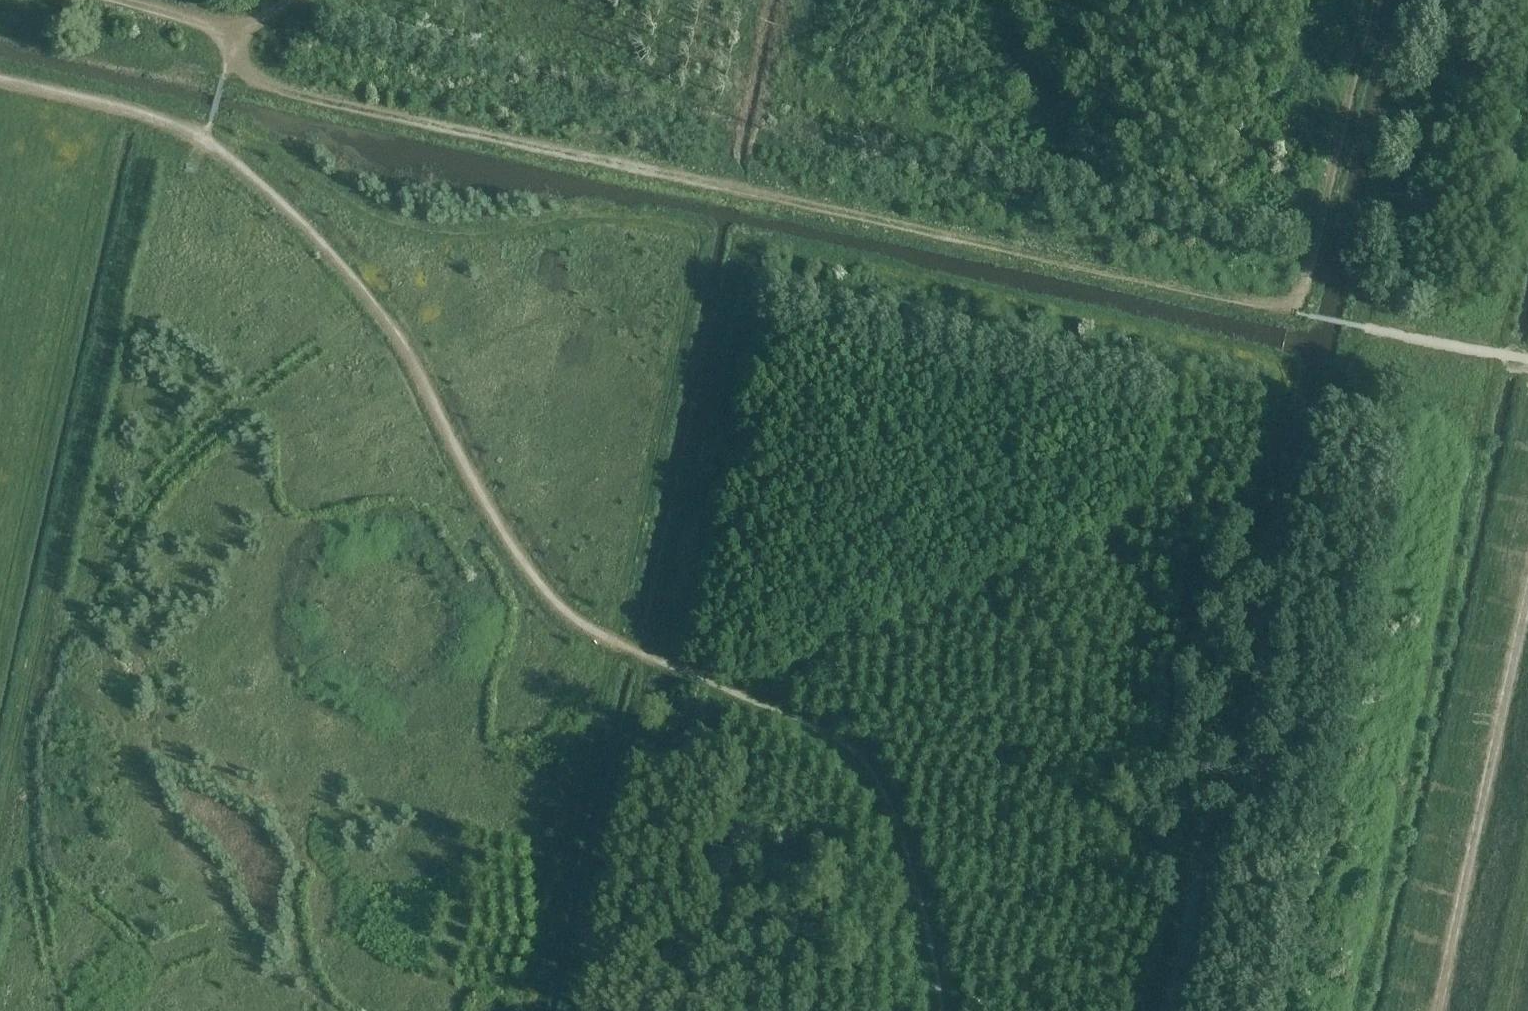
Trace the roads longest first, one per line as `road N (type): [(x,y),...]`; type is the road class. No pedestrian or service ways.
road 1 (track): [(233,37),(247,73),(294,95),(1274,305),(1297,296),(1308,277),(1369,0)]
road 2 (track): [(622,645),(568,613),(534,576),(405,344),(371,298),(287,206),(201,137)]
road 3 (track): [(1436,1010),(1527,595)]
road 4 (track): [(0,78),(150,115),(201,137)]
road 5 (track): [(111,0),(233,37)]

